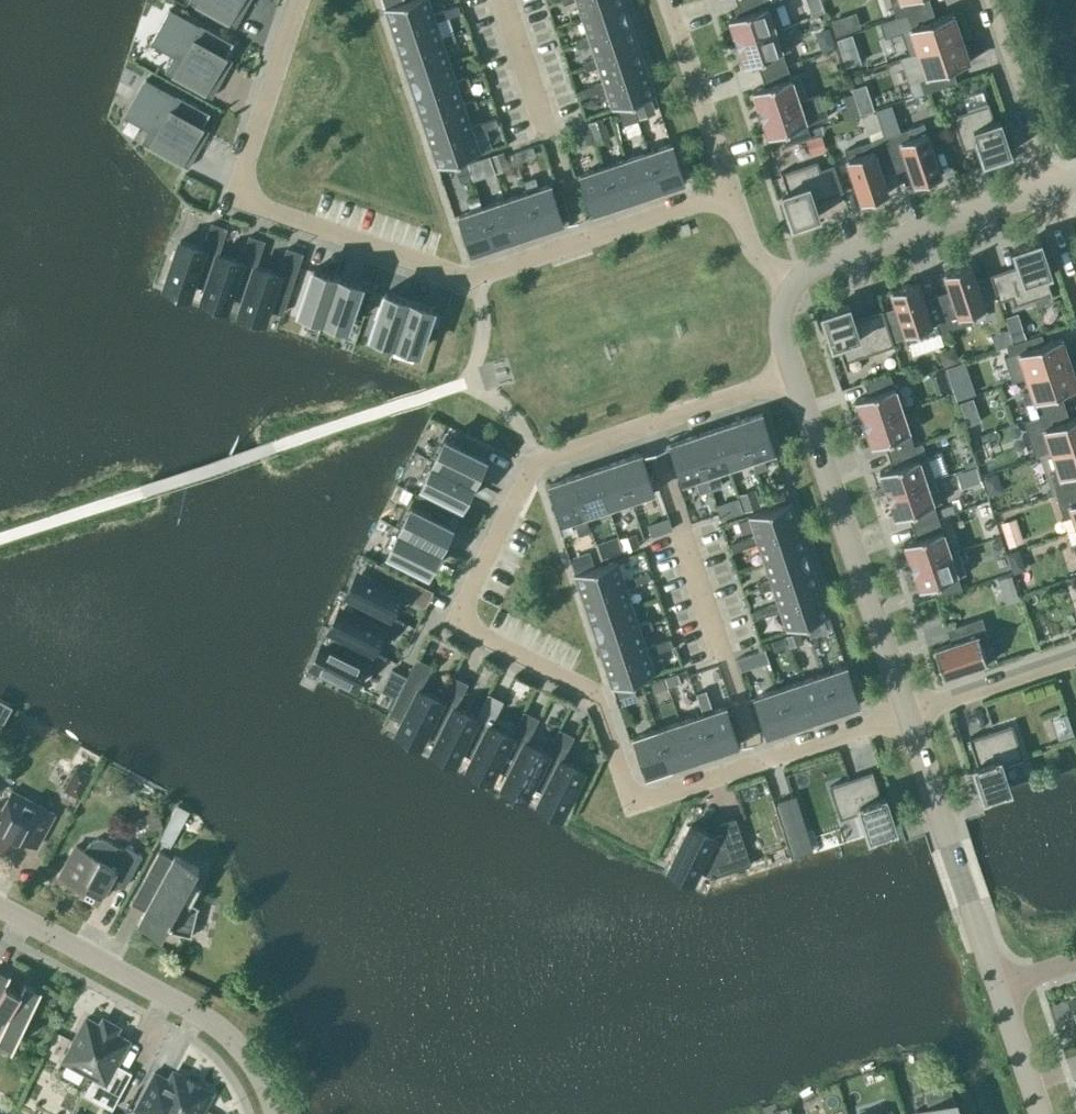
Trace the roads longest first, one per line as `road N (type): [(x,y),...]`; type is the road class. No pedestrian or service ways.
road 1 (residential): [(907,714),(633,804),(595,695),(469,630),(463,619),(538,463),(794,375)]
road 2 (residential): [(581,243),(476,279),(261,208),(243,178),(299,0)]
road 3 (residential): [(907,714),(794,375)]
road 4 (residential): [(274,1113),(251,1061),(210,1021),(0,909)]
road 5 (residential): [(997,989),(907,714)]
road 6 (residential): [(792,285),(814,268),(1049,188)]
road 7 (residential): [(581,243),(502,0)]
road 8 (residential): [(730,193),(667,0)]
road 9 (residential): [(986,0),(1049,188)]
road 10 (residential): [(1075,656),(907,714)]
road 11 (residential): [(730,193),(581,243)]
road 12 (residential): [(1040,1113),(997,989)]

